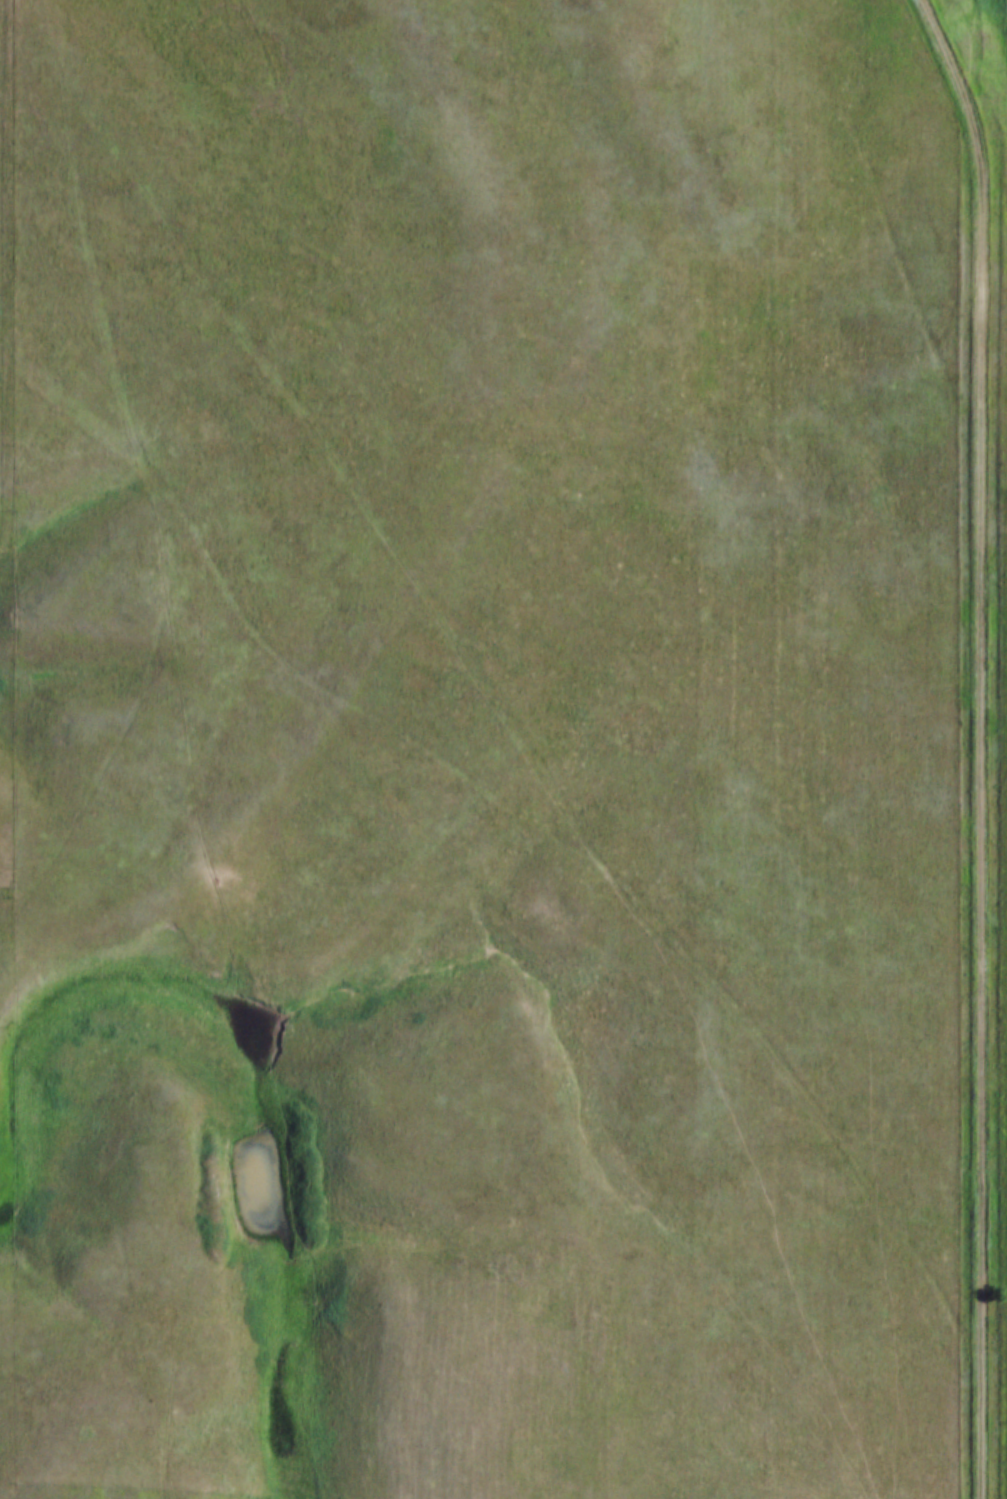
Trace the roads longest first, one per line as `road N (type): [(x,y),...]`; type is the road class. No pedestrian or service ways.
road 1 (track): [(922,0),(968,103),(983,173),(979,1498)]

